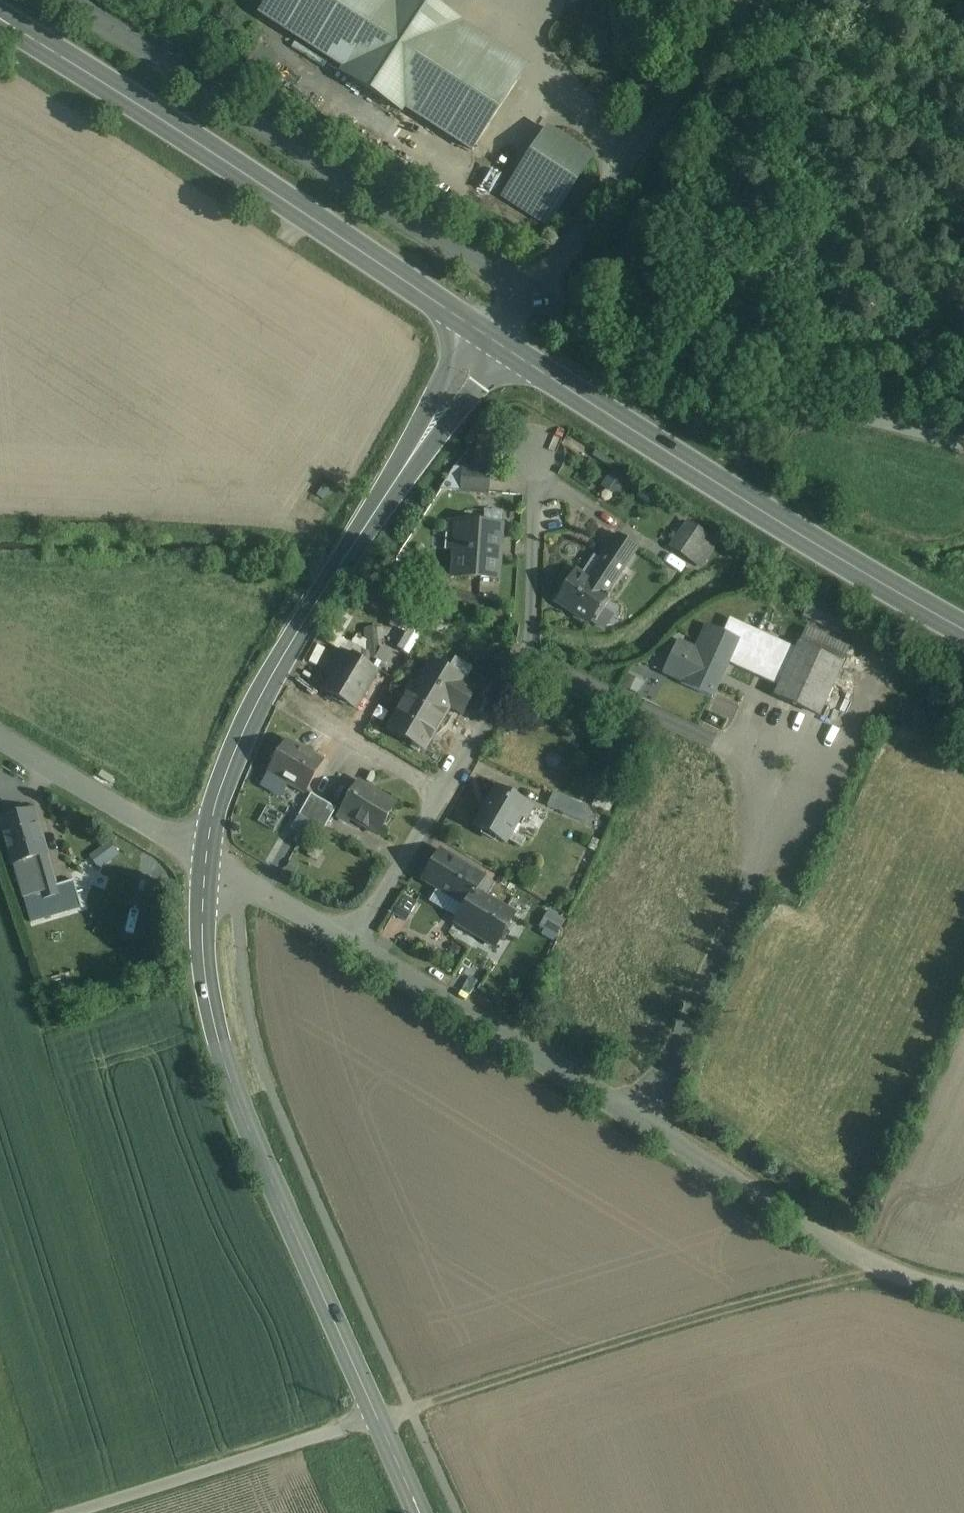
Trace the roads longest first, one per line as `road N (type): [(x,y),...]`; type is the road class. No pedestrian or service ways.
road 1 (secondary): [(492,339),(273,675),(230,762),(205,860)]
road 2 (secondary): [(205,860),(204,959),(224,1062),(376,1417)]
road 3 (secondary): [(492,339),(0,18)]
road 4 (secondary): [(963,630),(492,339)]
road 5 (unclassified): [(535,287),(431,236),(65,0)]
road 6 (residential): [(352,943),(522,661),(538,458)]
road 7 (track): [(879,1270),(409,1408)]
road 8 (unclassified): [(963,447),(664,366),(612,346),(535,287)]
road 9 (residential): [(643,1117),(879,1270),(963,1292)]
road 10 (unclassified): [(756,0),(691,75),(535,287)]
road 11 (residential): [(352,943),(643,1117)]
road 12 (unclassified): [(376,1417),(68,1512)]
road 13 (residential): [(643,1117),(715,971),(752,843)]
road 14 (residential): [(0,739),(205,860)]
road 15 (residential): [(205,860),(352,943)]

